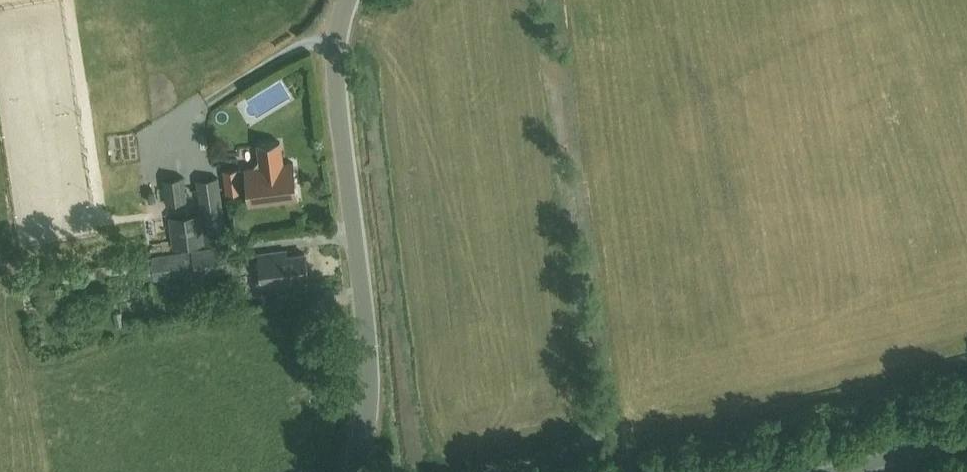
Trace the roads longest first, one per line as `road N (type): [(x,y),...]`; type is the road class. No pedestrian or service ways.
road 1 (tertiary): [(356,471),(368,365),(337,66),(348,0)]
road 2 (unclassified): [(842,471),(966,440)]

